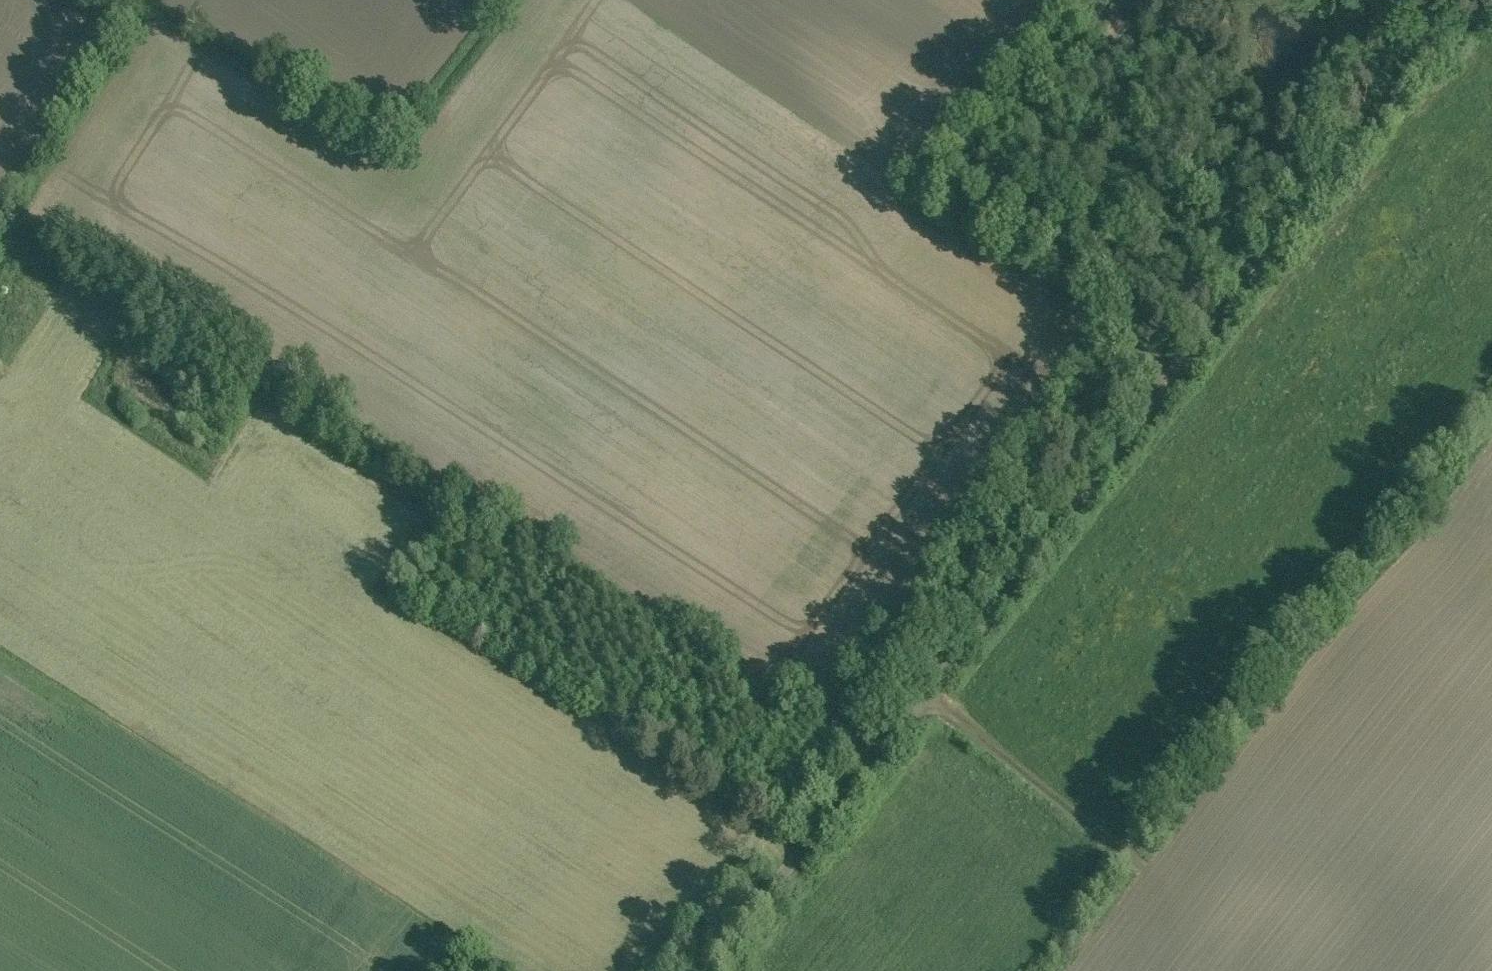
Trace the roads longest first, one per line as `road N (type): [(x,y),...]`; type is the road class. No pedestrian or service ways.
road 1 (unclassified): [(1491,49),(739,970)]
road 2 (track): [(963,697),(1174,860)]

